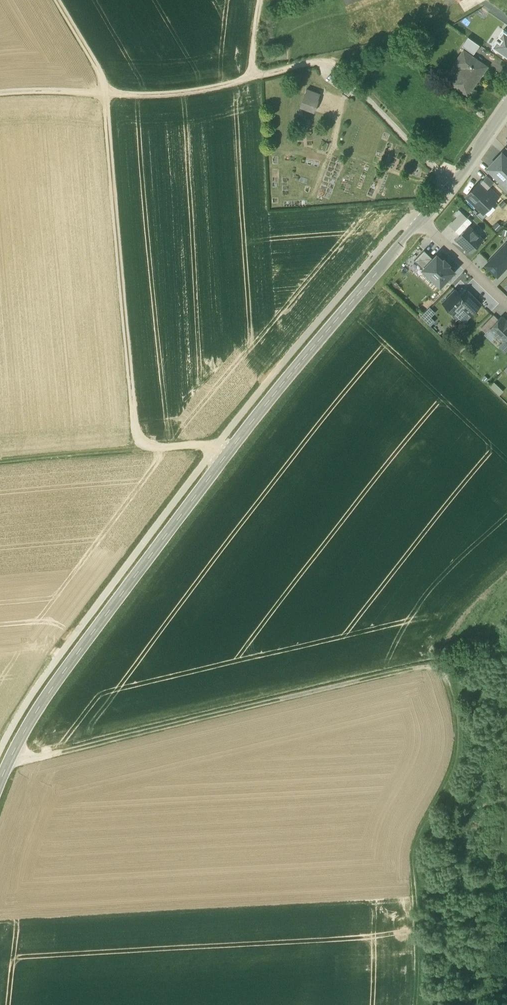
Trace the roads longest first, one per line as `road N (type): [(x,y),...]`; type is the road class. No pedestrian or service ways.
road 1 (tertiary): [(422,220),(129,583),(38,709),(0,784)]
road 2 (track): [(137,450),(105,95)]
road 3 (track): [(451,184),(327,60),(257,76),(259,0)]
road 4 (track): [(257,76),(167,96),(0,94)]
road 5 (track): [(0,463),(203,445),(224,458)]
road 6 (tertiary): [(506,108),(422,220)]
road 7 (residential): [(422,220),(506,306)]

